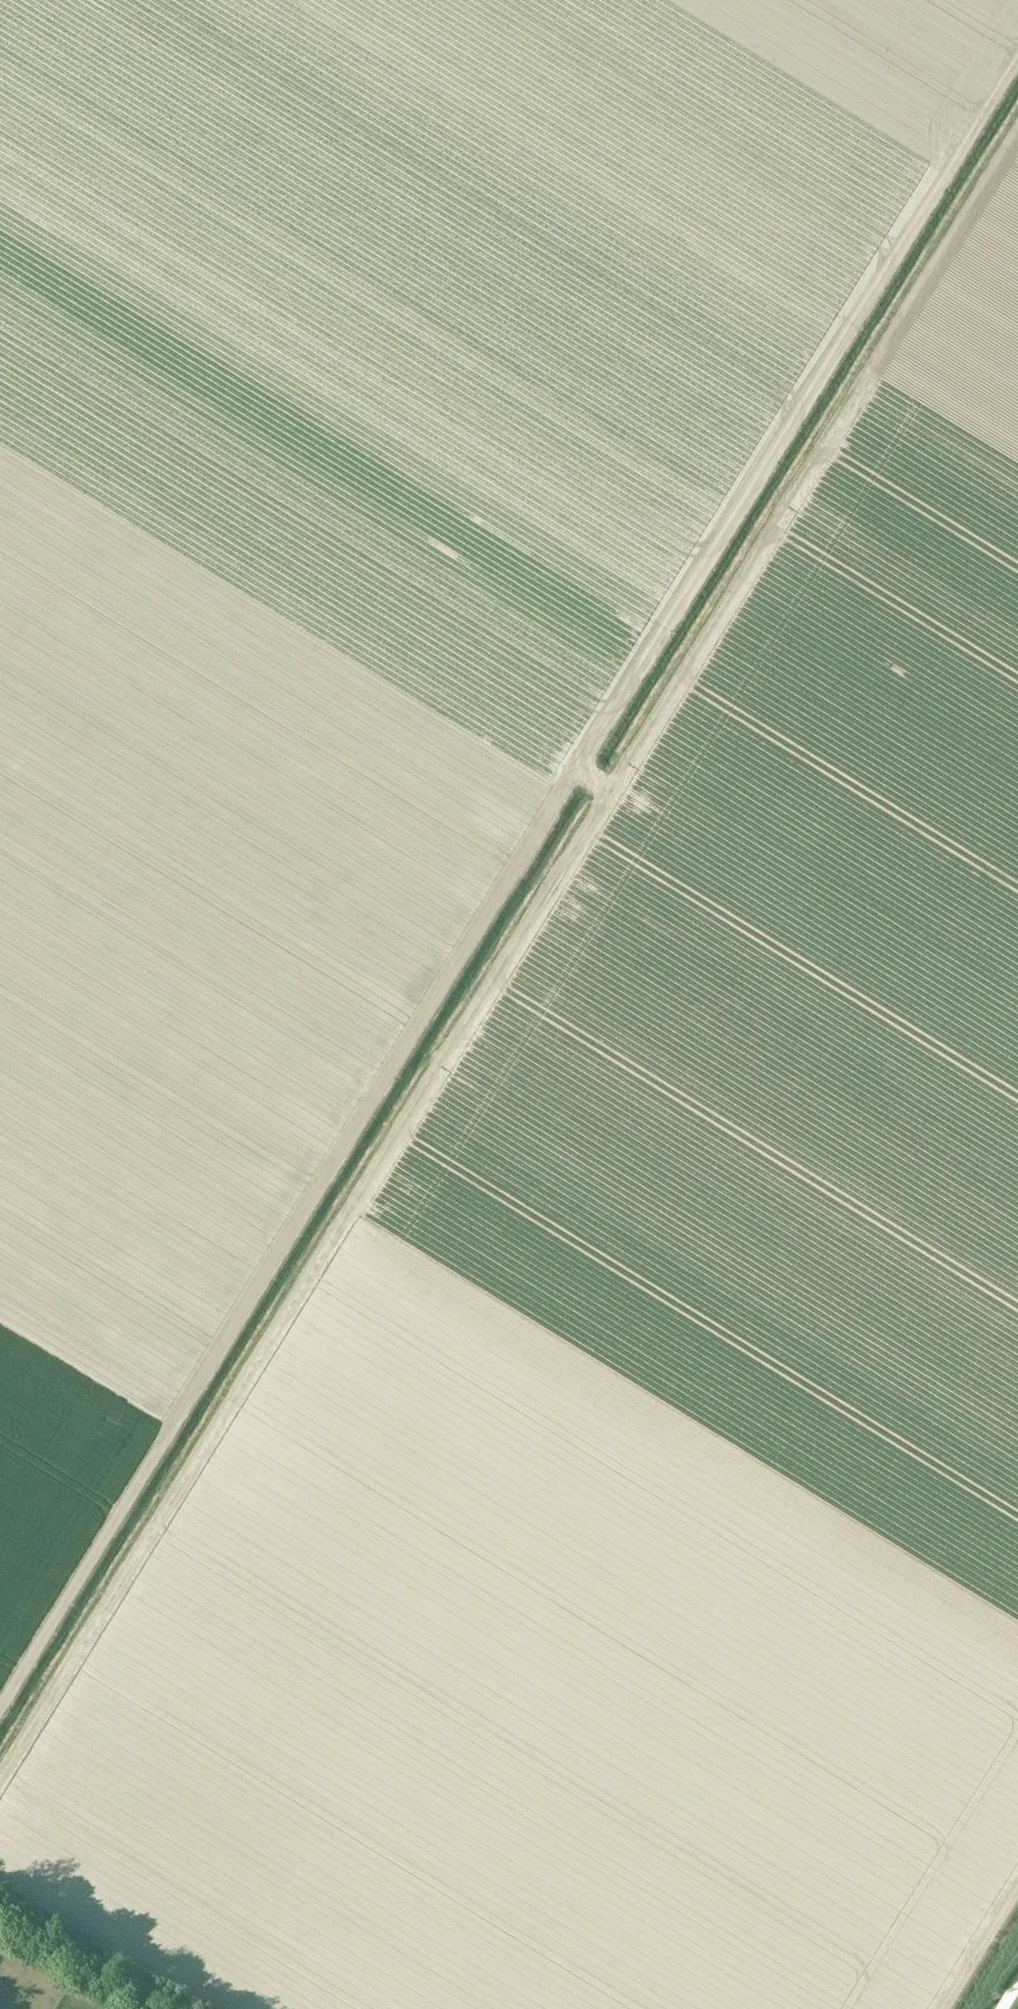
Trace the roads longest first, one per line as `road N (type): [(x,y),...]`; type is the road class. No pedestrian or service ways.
road 1 (track): [(943,2008),(1017,1887)]

